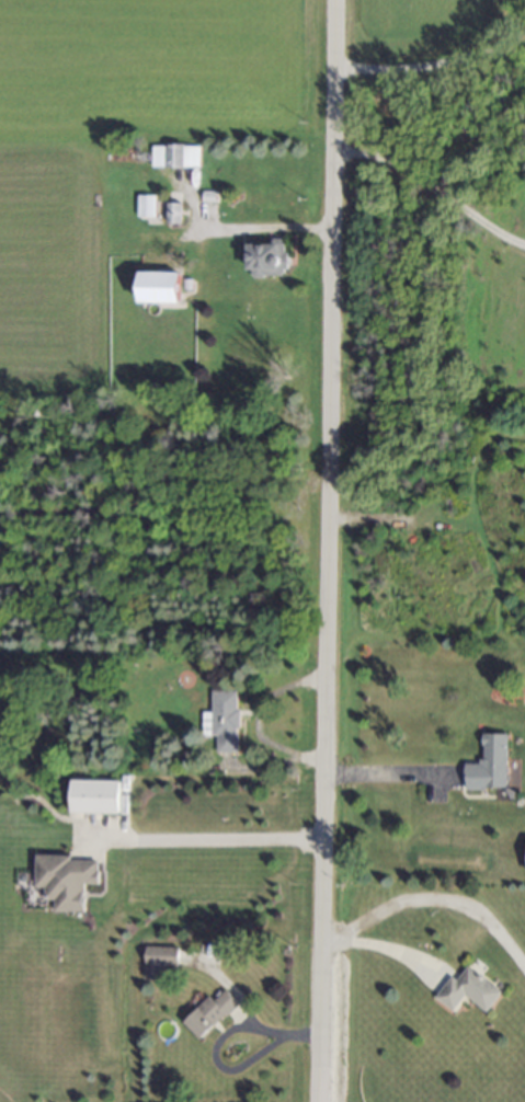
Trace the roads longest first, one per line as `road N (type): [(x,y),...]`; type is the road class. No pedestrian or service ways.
road 1 (residential): [(332,0),(317,1101)]

